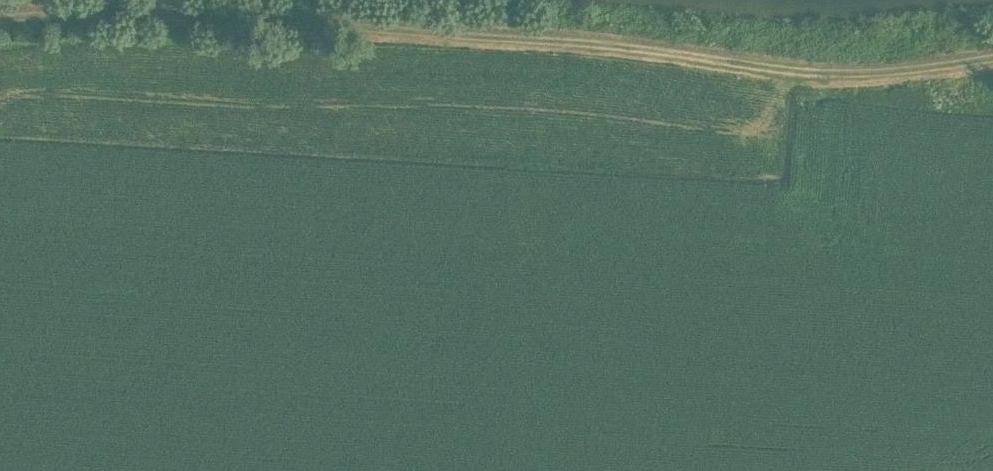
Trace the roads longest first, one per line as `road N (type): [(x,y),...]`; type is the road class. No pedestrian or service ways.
road 1 (track): [(992,60),(835,75),(543,39),(140,15),(0,19)]

